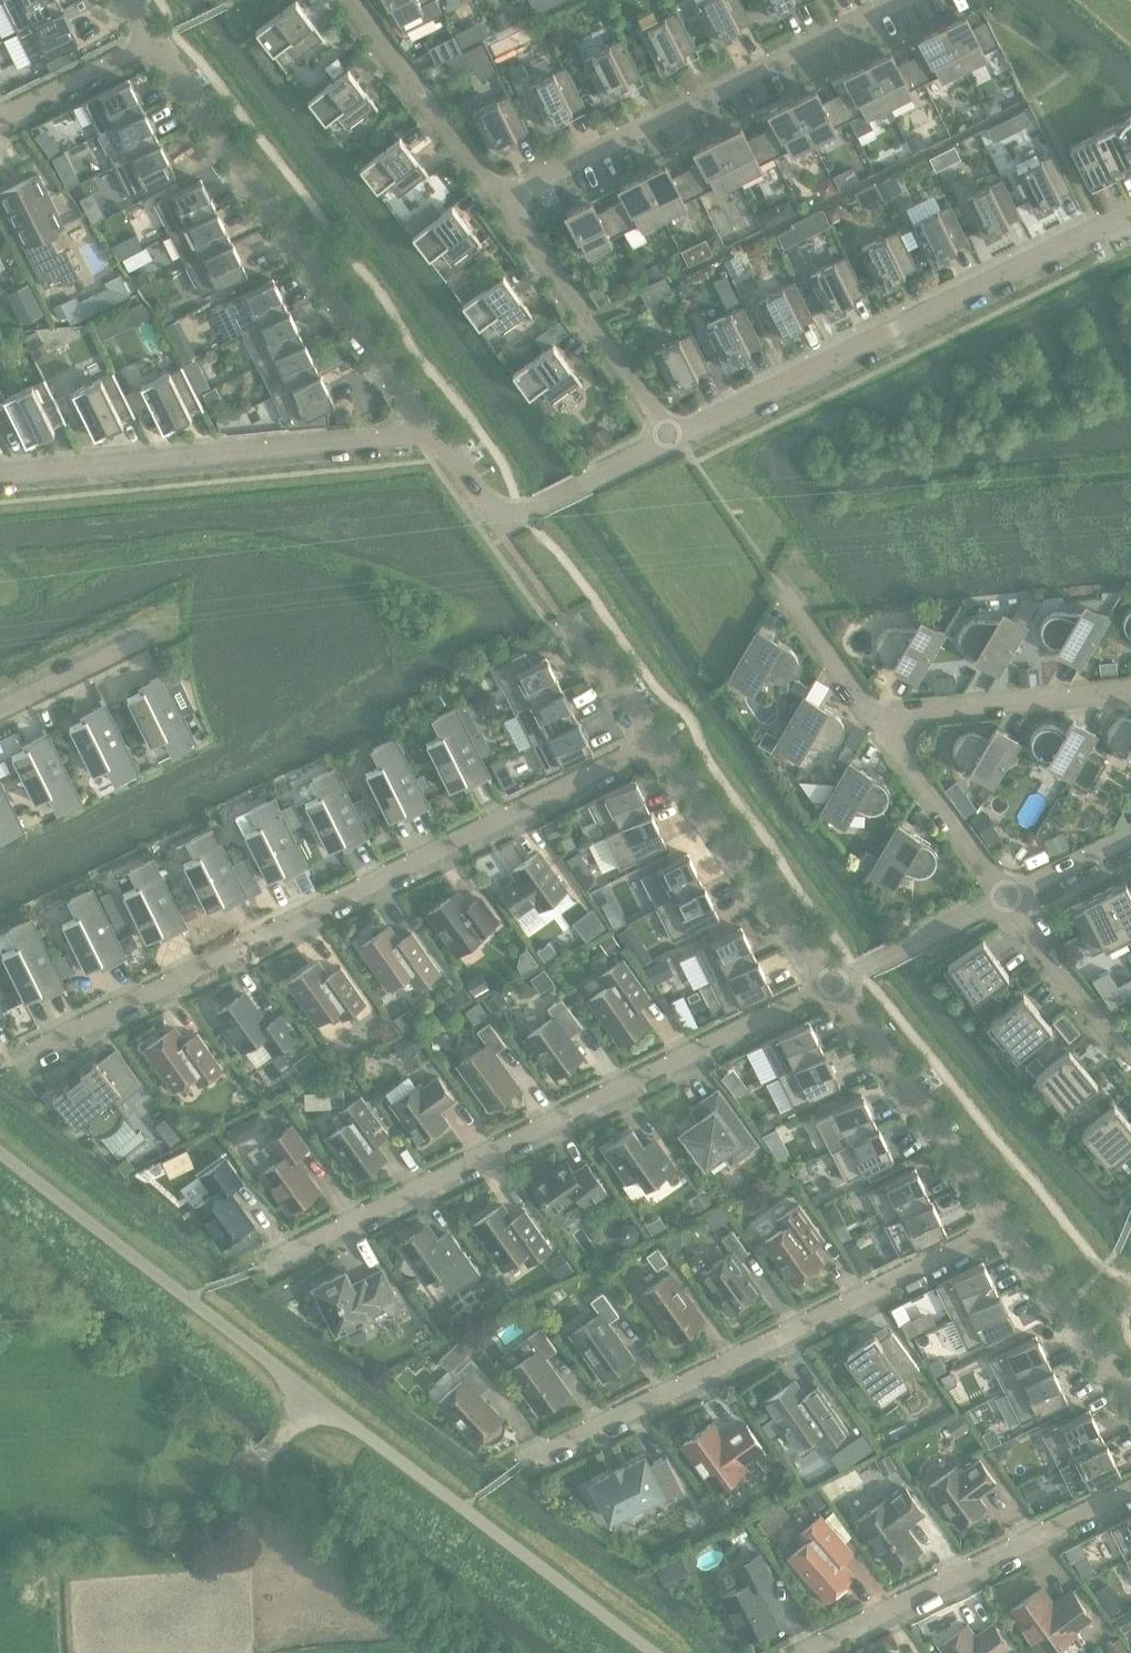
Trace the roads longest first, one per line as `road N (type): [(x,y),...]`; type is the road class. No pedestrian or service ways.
road 1 (unclassified): [(0,1160),(651,1652)]
road 2 (residential): [(17,1060),(661,741)]
road 3 (residential): [(279,1259),(835,983)]
road 4 (residential): [(534,1462),(1007,1225)]
road 5 (residential): [(669,432),(1130,214)]
road 6 (residential): [(437,434),(151,38)]
road 7 (residential): [(493,203),(904,0)]
road 8 (residential): [(0,477),(437,434)]
road 9 (residential): [(803,1652),(1130,1490)]
road 10 (residential): [(875,720),(669,432)]
road 11 (residential): [(835,983),(661,741)]
road 12 (residential): [(1007,1225),(835,983)]
road 13 (residential): [(669,432),(493,203)]
road 14 (residential): [(875,720),(1130,697)]
road 15 (residential): [(493,203),(339,0)]
road 16 (residential): [(1006,901),(875,720)]
road 17 (residential): [(1130,1395),(1007,1225)]
road 18 (residential): [(1130,1052),(1006,901)]
road 19 (residential): [(499,527),(669,432)]
road 20 (residential): [(835,983),(1006,901)]
road 21 (residential): [(0,114),(151,38)]
road 22 (residential): [(661,741),(564,612)]
road 23 (residential): [(0,712),(143,641)]
road 24 (residential): [(1006,901),(1130,839)]

